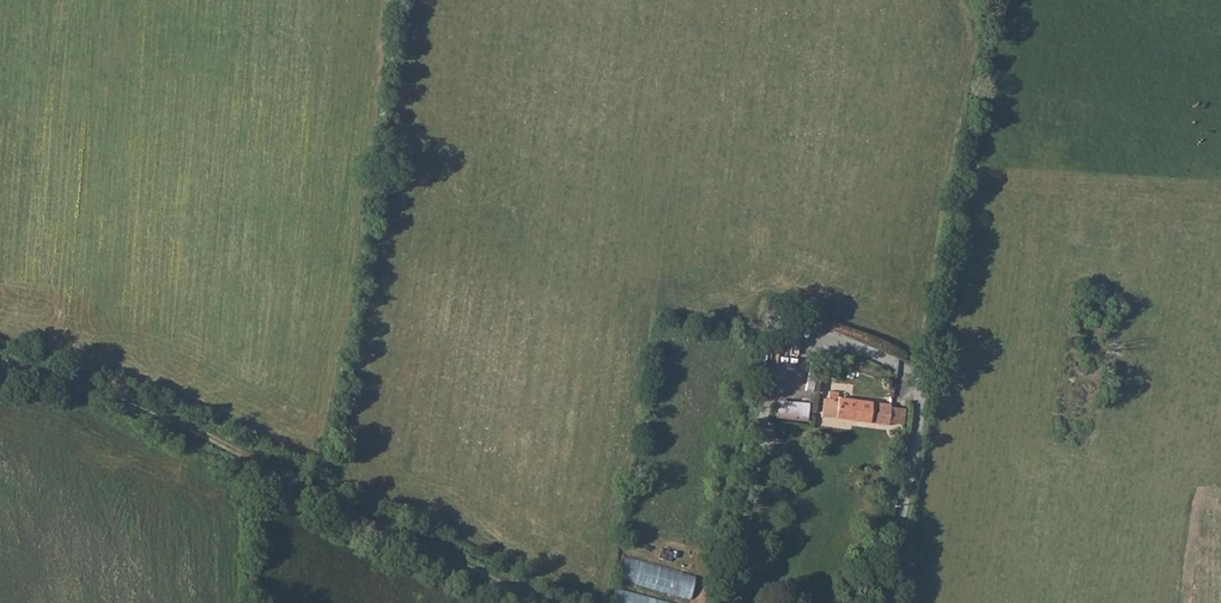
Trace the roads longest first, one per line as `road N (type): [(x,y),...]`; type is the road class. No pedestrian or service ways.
road 1 (track): [(922,363),(994,0)]

